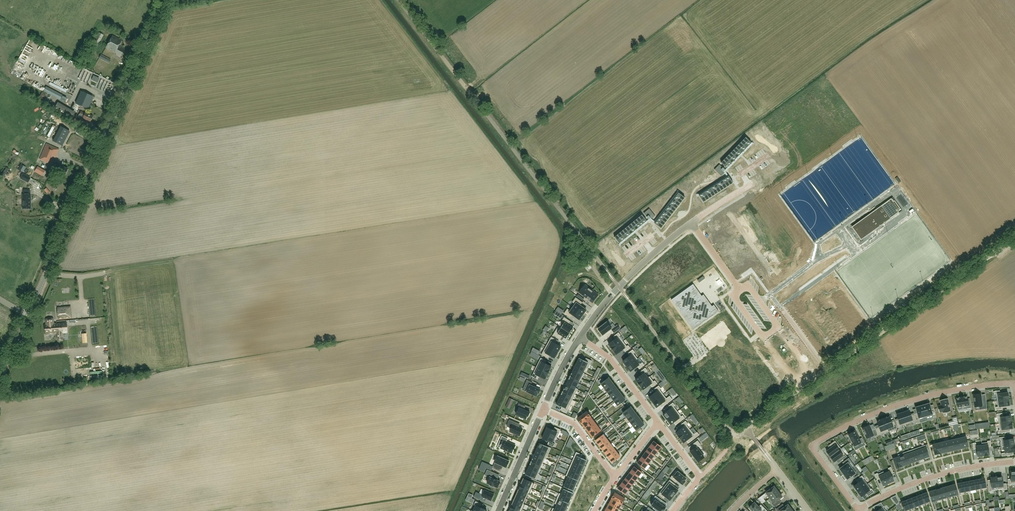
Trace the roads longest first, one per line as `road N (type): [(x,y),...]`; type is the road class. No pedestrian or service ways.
road 1 (tertiary): [(28,315),(165,0)]
road 2 (residential): [(1014,389),(1008,382),(915,399),(817,442),(814,451),(858,510)]
road 3 (unclassified): [(808,384),(997,251)]
road 4 (residential): [(858,510),(927,478),(1014,462)]
road 5 (residential): [(749,185),(823,142),(881,92)]
road 6 (residential): [(921,144),(997,251)]
road 7 (residential): [(881,92),(965,0)]

